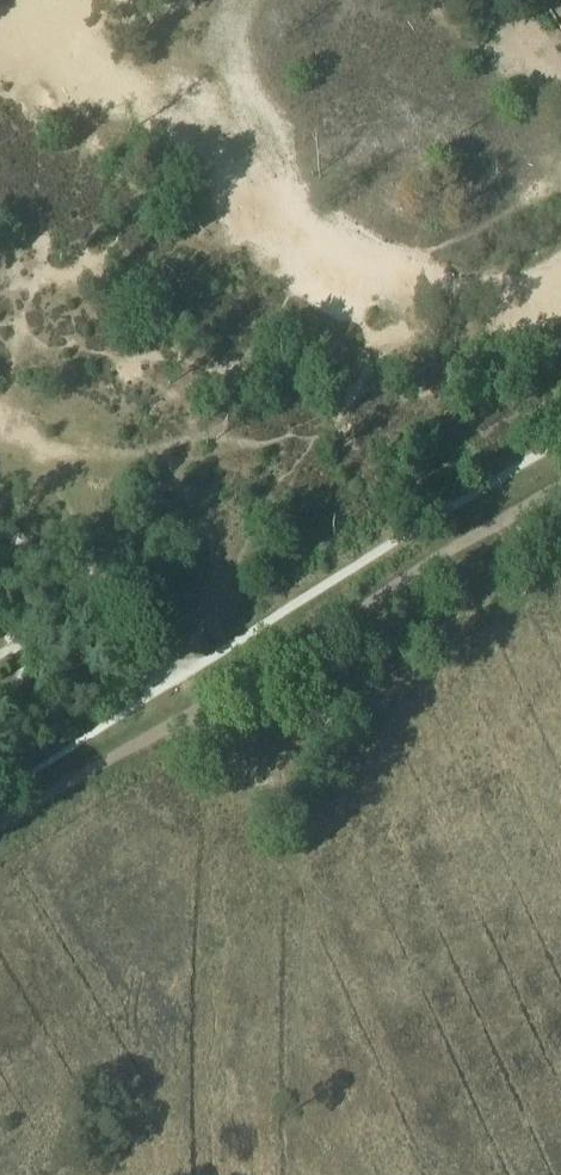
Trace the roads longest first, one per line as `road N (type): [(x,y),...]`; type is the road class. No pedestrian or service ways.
road 1 (track): [(560,476),(0,826)]

